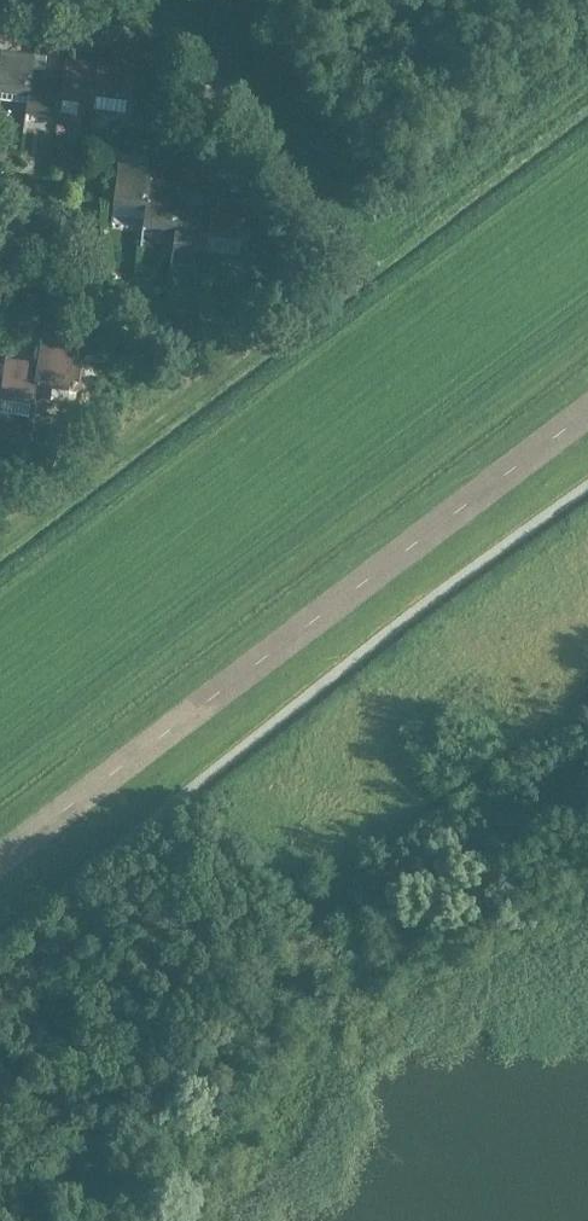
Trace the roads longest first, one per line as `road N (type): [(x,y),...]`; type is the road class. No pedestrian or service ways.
road 1 (tertiary): [(0,863),(587,415)]

